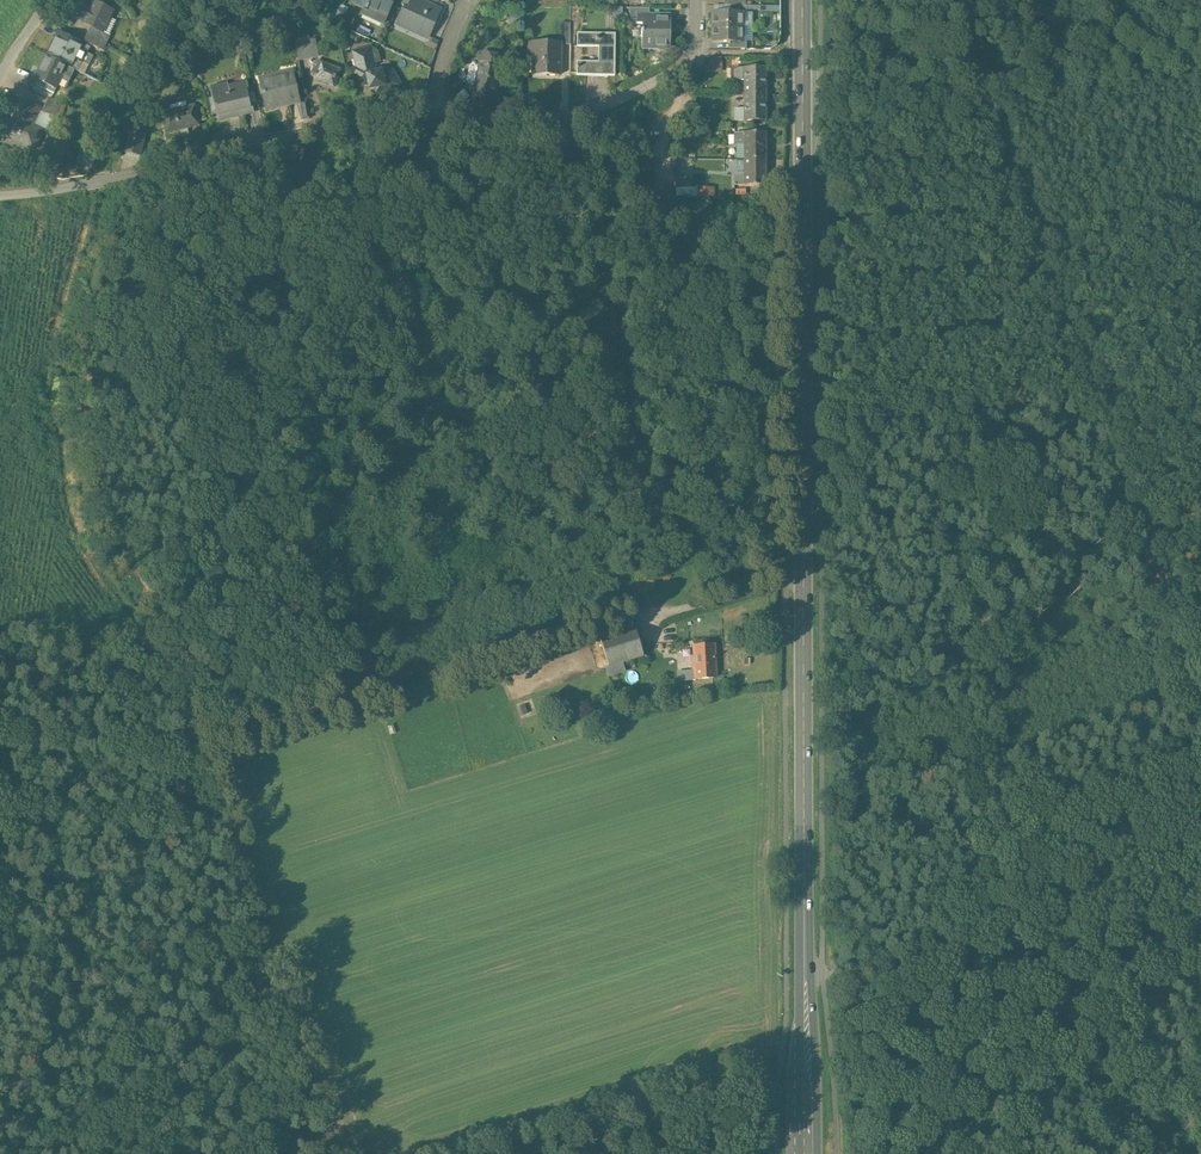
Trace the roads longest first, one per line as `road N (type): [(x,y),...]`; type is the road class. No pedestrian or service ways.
road 1 (primary): [(806,1153),(806,0)]
road 2 (track): [(953,0),(1200,669)]
road 3 (unclassified): [(0,196),(434,108)]
road 4 (unclassified): [(434,108),(528,116),(613,105),(689,61),(695,0)]

